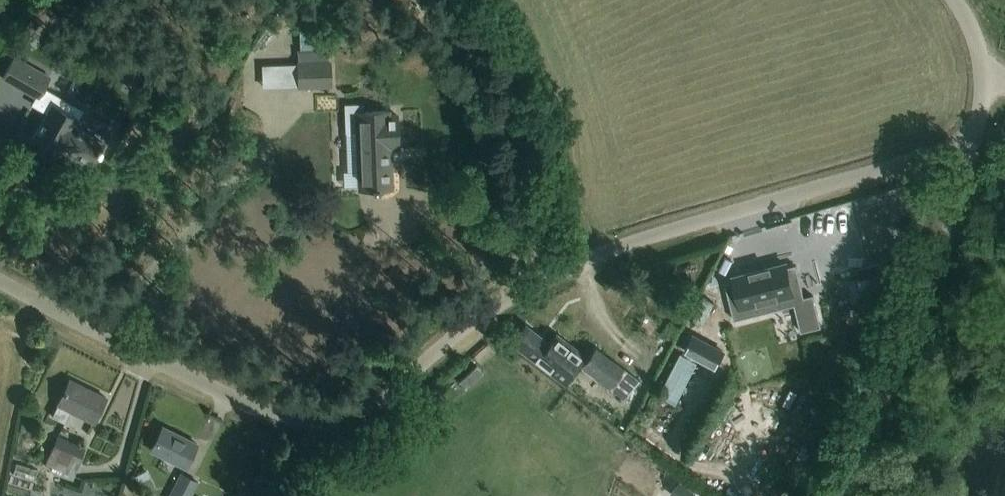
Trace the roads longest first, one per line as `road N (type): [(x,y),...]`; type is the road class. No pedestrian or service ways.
road 1 (unclassified): [(968,144),(746,207),(549,275),(482,312),(367,406),(321,421),(275,413),(153,361),(0,274)]
road 2 (unclassified): [(844,495),(968,144)]

